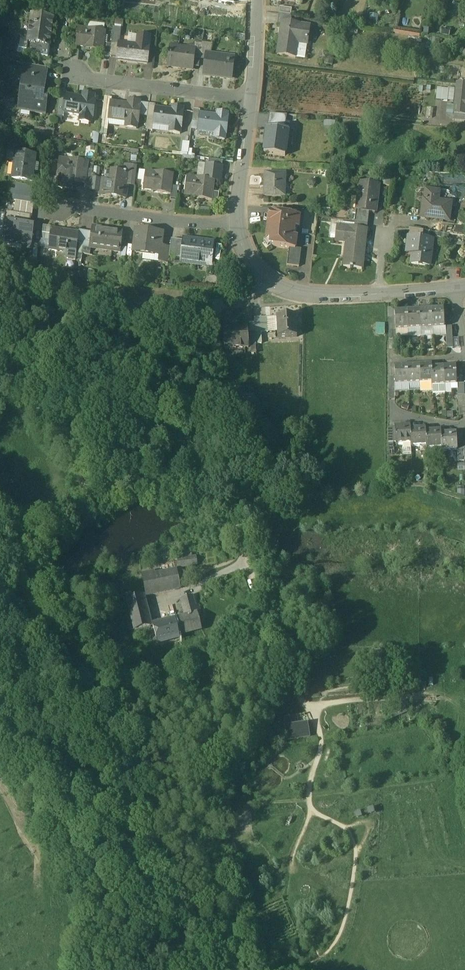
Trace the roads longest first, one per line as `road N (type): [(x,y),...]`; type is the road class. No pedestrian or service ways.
road 1 (track): [(283,969),(310,966),(341,934),(356,853),(345,829),(312,812),(321,740),(311,708),(293,693),(269,619)]
road 2 (residential): [(266,276),(306,296),(455,288)]
road 3 (track): [(182,490),(142,484),(104,492),(25,557)]
road 4 (residential): [(237,224),(59,208)]
road 5 (track): [(18,568),(136,700)]
road 6 (residential): [(251,99),(76,76)]
road 7 (residential): [(251,99),(237,224)]

